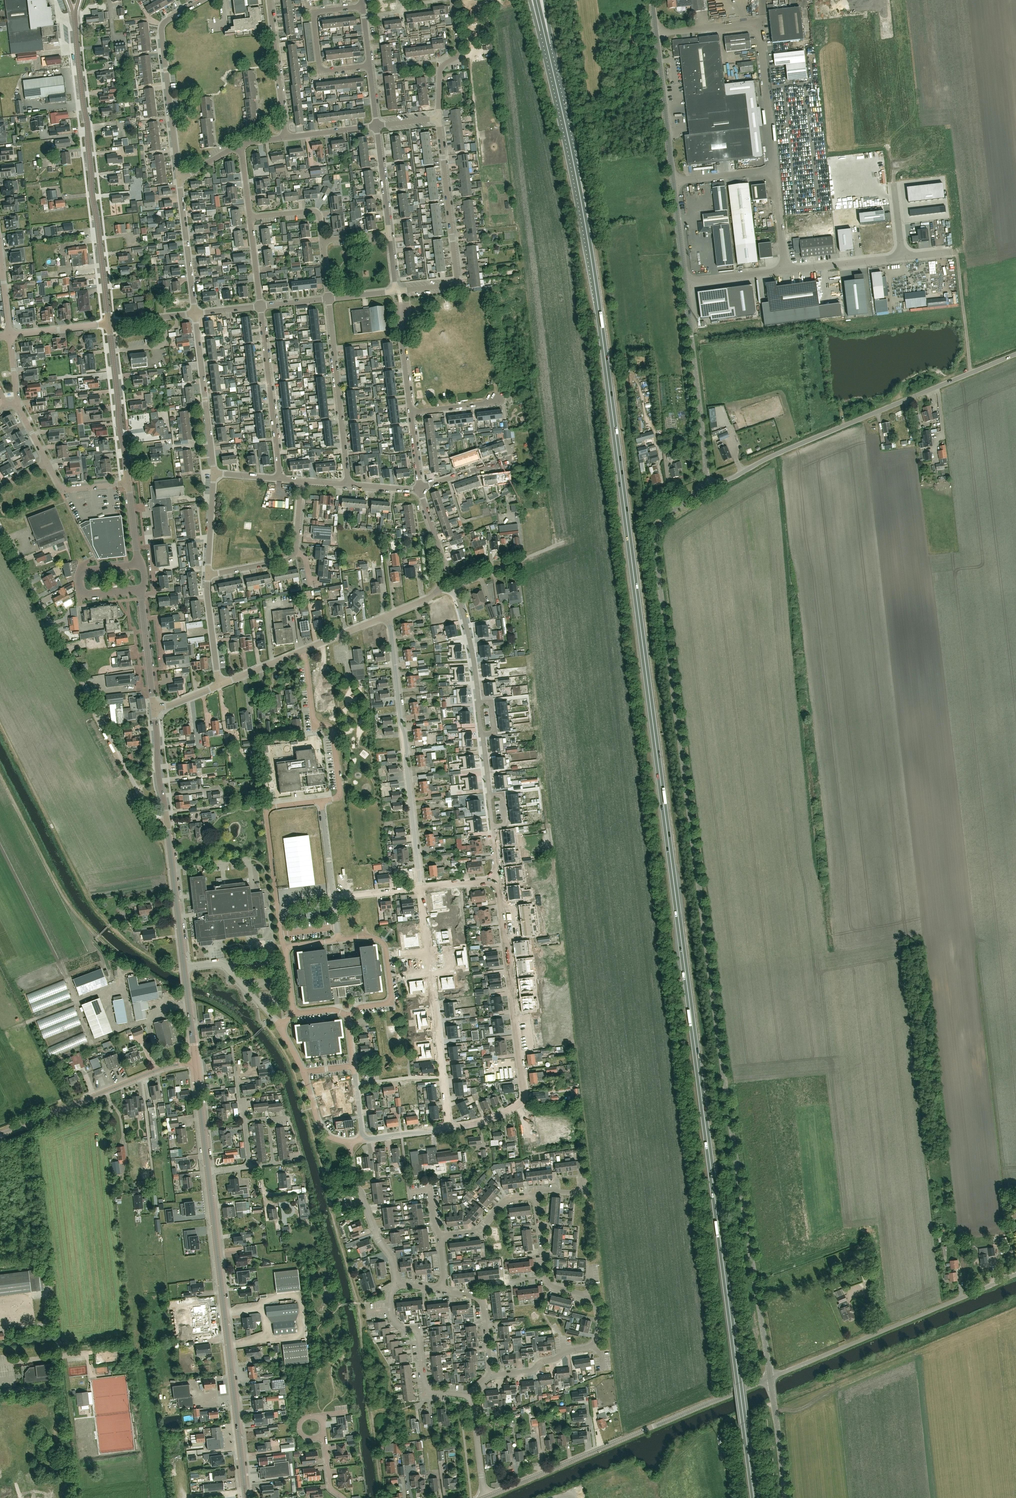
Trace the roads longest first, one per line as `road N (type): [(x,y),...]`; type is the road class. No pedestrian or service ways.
road 1 (trunk): [(754,1497),(594,279),(545,37)]
road 2 (unclassified): [(771,1378),(656,554),(660,524),(704,479)]
road 3 (residential): [(490,1373),(530,1371),(592,1344),(599,1311),(586,1296),(547,1283),(535,1193),(506,1201),(473,1232),(440,1236)]
road 4 (unclassified): [(167,823),(153,818),(0,526)]
road 5 (unclassified): [(704,479),(729,479),(1015,354)]
road 6 (tertiary): [(245,1497),(208,1172)]
road 7 (unclassified): [(486,1497),(771,1378)]
road 8 (tertiary): [(109,323),(75,20)]
road 9 (residential): [(450,1128),(493,1120),(524,1094),(500,894),(488,881)]
road 10 (residential): [(488,881),(497,863),(474,668),(455,590)]
road 11 (residential): [(421,888),(389,615)]
road 12 (unclassified): [(771,1378),(1015,1274)]
road 13 (unclassified): [(775,169),(758,25),(656,34)]
road 14 (residential): [(396,291),(457,282),(438,117)]
road 15 (unclassified): [(0,1134),(157,1070),(196,1062)]
road 16 (residential): [(179,180),(161,32),(203,0)]
road 17 (unclassified): [(704,479),(685,283)]
road 18 (residential): [(322,801),(265,811),(286,947)]
road 19 (residential): [(444,1077),(421,888)]
road 20 (track): [(97,937),(63,894),(0,775)]
road 21 (residential): [(348,484),(329,299)]
road 22 (residential): [(302,651),(313,719),(333,733),(340,795),(322,801)]
road 23 (residential): [(279,479),(260,307)]
road 24 (residential): [(471,1394),(427,1389),(419,1335),(399,1325),(390,1309),(396,1283)]
road 25 (residential): [(208,575),(291,558),(301,481)]
road 26 (residential): [(215,474),(195,313)]
road 27 (residential): [(369,66),(327,71),(319,62),(314,16),(362,7)]
road 28 (residential): [(396,1283),(355,1181),(350,1142)]
road 29 (unclassified): [(673,182),(656,34)]
road 30 (residential): [(348,1017),(391,996),(382,942),(338,940)]
road 31 (tertiary): [(184,968),(167,823)]
road 32 (residential): [(281,1025),(323,1132),(350,1142)]
road 33 (residential): [(142,589),(87,594),(78,576),(140,565)]
road 34 (residential): [(286,136),(270,0)]
road 35 (residential): [(195,313),(179,180)]
road 36 (tertiary): [(128,483),(112,352)]
road 37 (residential): [(438,117),(441,67),(461,48),(454,0)]
road 38 (unclassified): [(281,1025),(225,967),(184,968)]
road 39 (unclassified): [(455,590),(566,541)]

